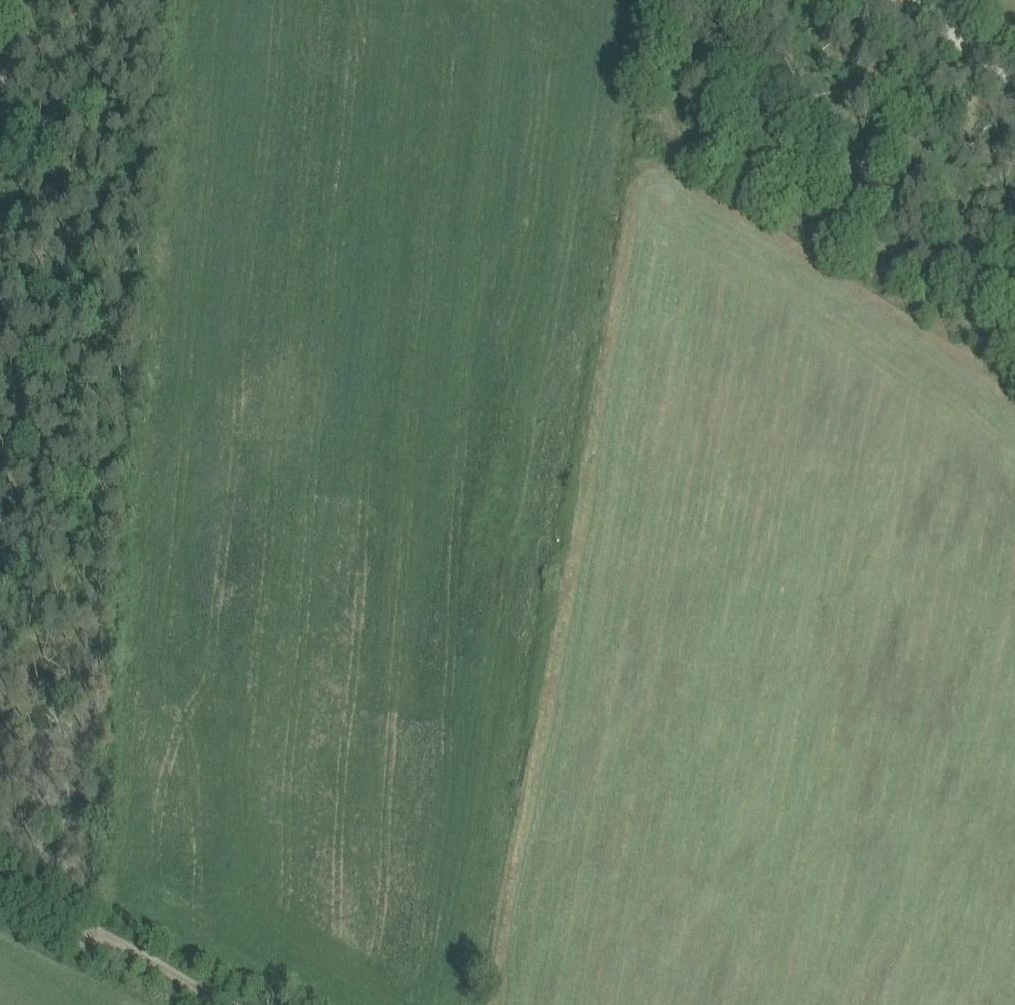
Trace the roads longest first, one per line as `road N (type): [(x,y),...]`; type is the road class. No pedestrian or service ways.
road 1 (track): [(1014,75),(911,0)]

